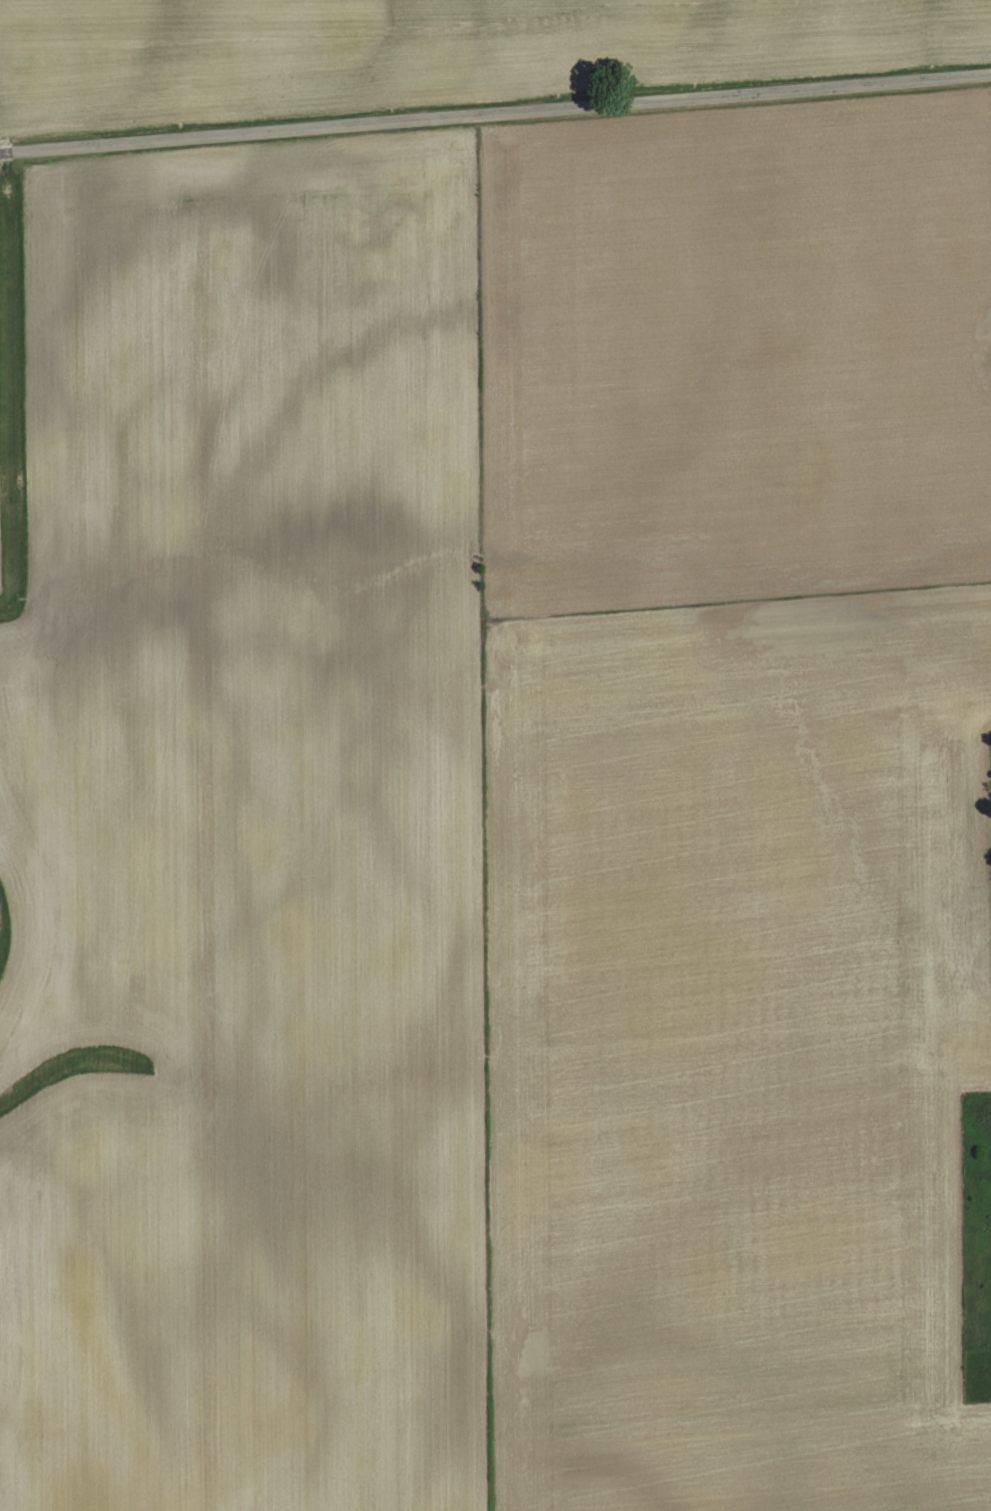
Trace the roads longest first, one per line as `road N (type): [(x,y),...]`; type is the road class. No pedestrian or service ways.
road 1 (residential): [(0,153),(990,74)]

